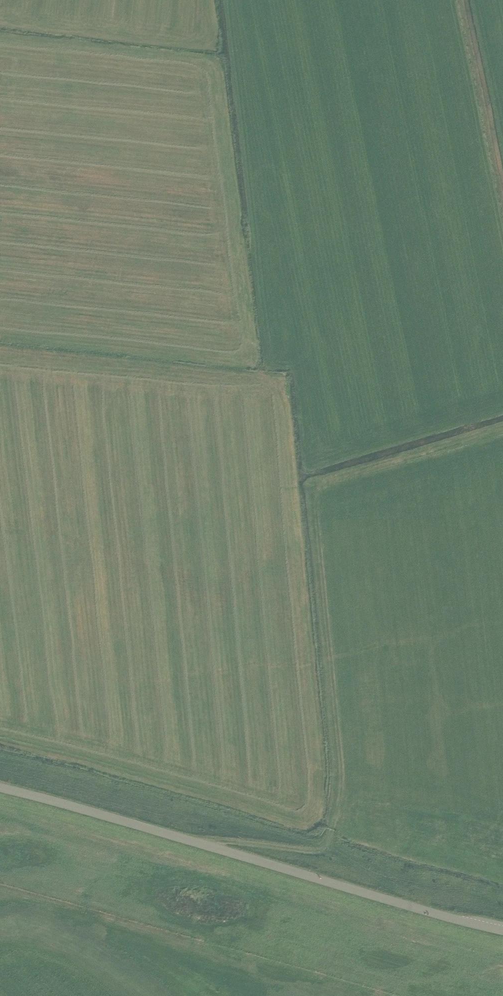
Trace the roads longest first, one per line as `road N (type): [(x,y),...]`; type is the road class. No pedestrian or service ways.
road 1 (tertiary): [(0,788),(502,930)]
road 2 (track): [(336,813),(319,850),(200,844)]

